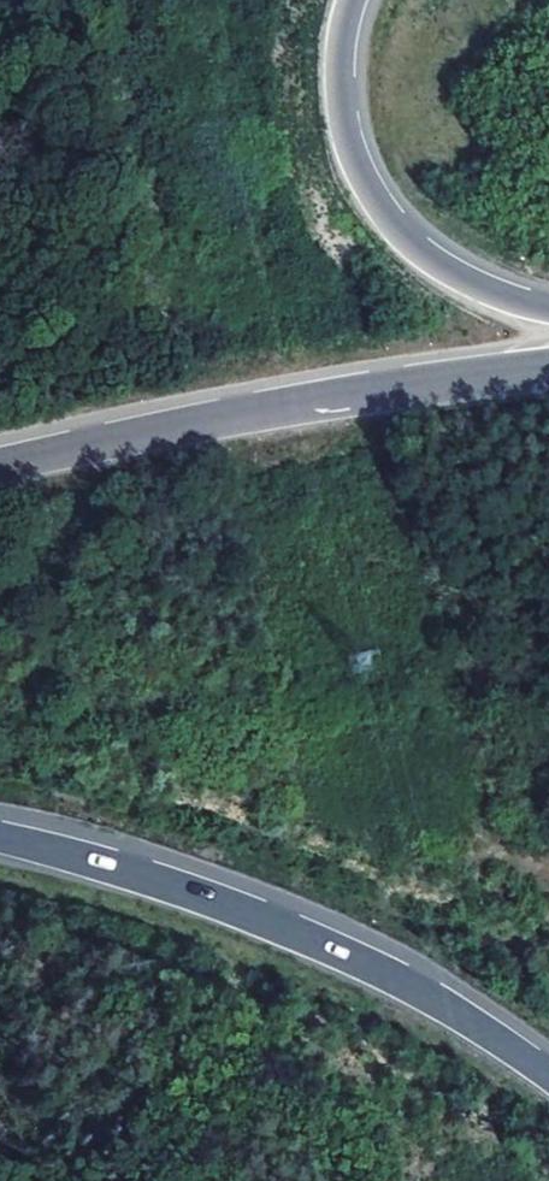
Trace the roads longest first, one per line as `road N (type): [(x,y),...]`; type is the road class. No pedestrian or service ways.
road 1 (motorway): [(548,1089),(368,966),(239,913),(0,838)]
road 2 (motorway): [(548,374),(341,401),(0,469)]
road 3 (motorway): [(548,308),(467,280),(429,256),(369,188),(340,104),(351,0)]

